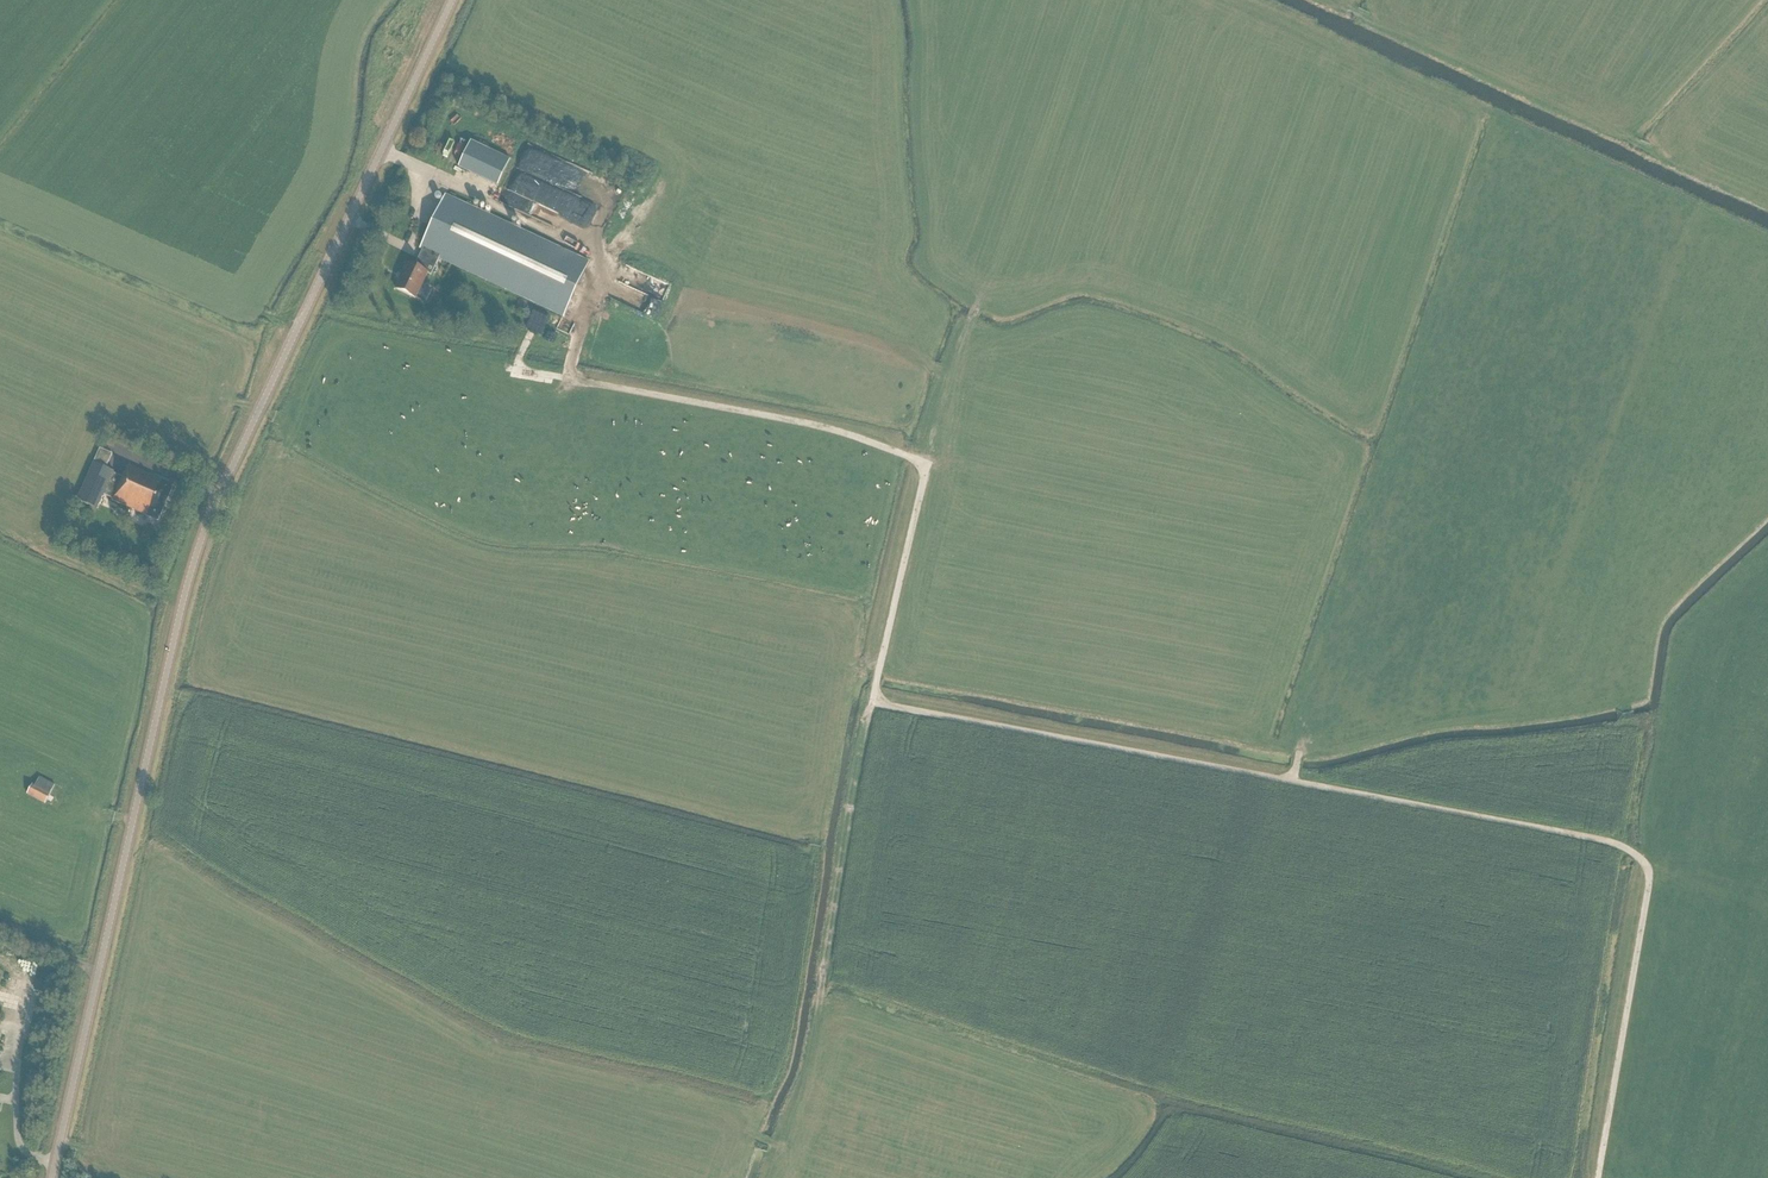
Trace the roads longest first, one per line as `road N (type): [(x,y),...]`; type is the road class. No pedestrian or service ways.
road 1 (track): [(601,256),(570,375),(577,380),(810,424),(918,461),(924,474),(877,701),(1618,844),(1648,866),(1599,1177)]
road 2 (tertiary): [(54,1177),(167,658),(209,519),(455,0)]
road 3 (track): [(17,1101),(28,978),(0,960)]

